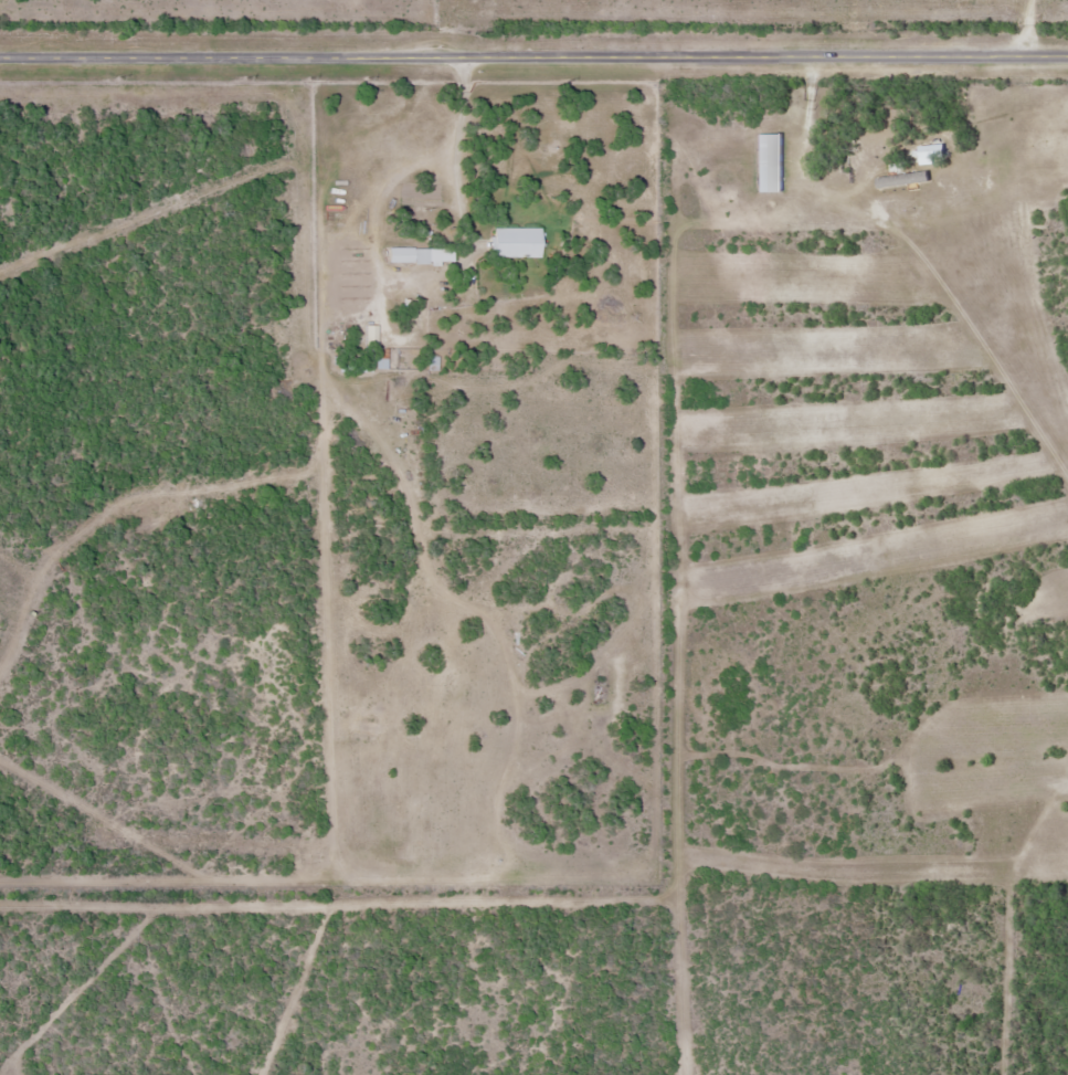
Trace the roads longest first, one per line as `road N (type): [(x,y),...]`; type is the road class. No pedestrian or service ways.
road 1 (tertiary): [(0,56),(1067,56)]

